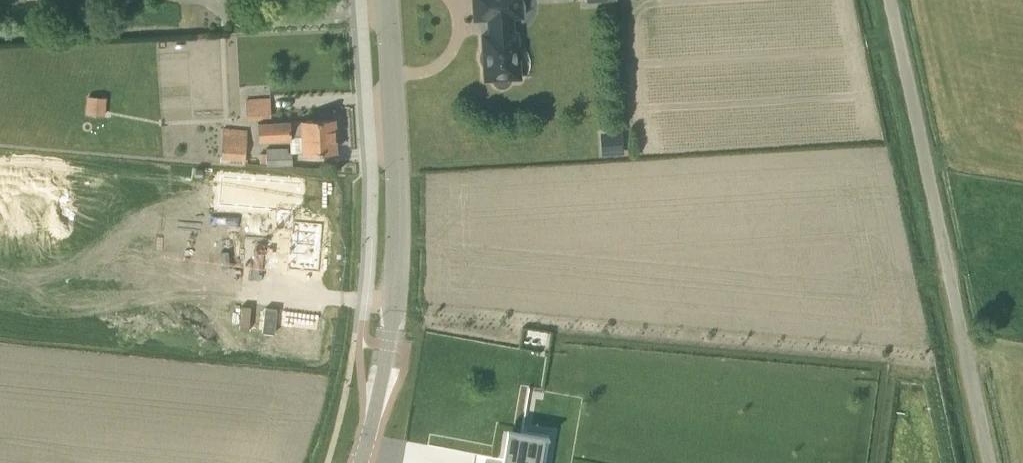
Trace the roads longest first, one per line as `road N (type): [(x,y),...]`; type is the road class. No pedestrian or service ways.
road 1 (residential): [(990,462),(890,0)]
road 2 (tertiary): [(361,462),(398,272),(388,0)]

